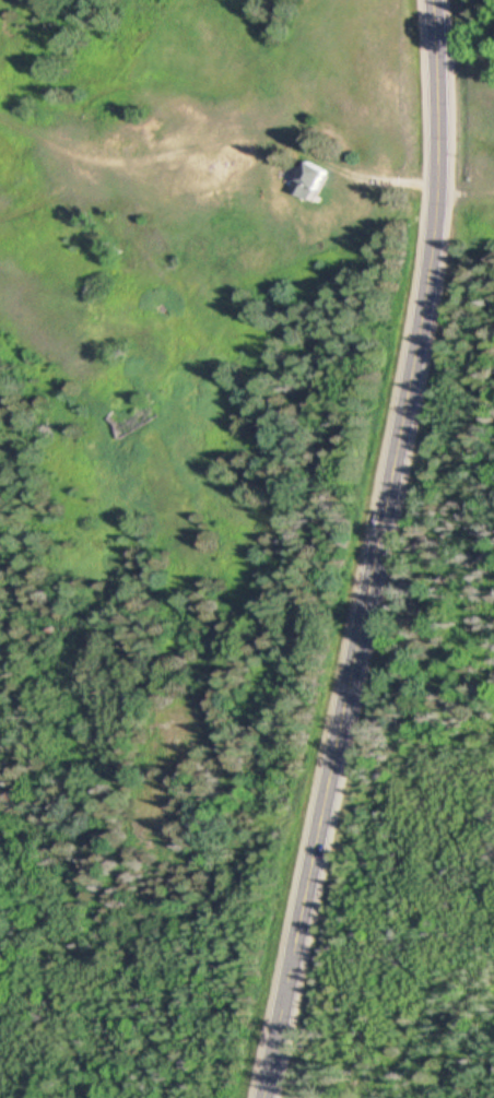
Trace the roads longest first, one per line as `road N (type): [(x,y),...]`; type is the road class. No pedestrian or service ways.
road 1 (secondary): [(265,1097),(344,716),(423,228),(435,0)]
road 2 (residential): [(344,716),(0,733)]
road 3 (residential): [(120,133),(431,138)]

